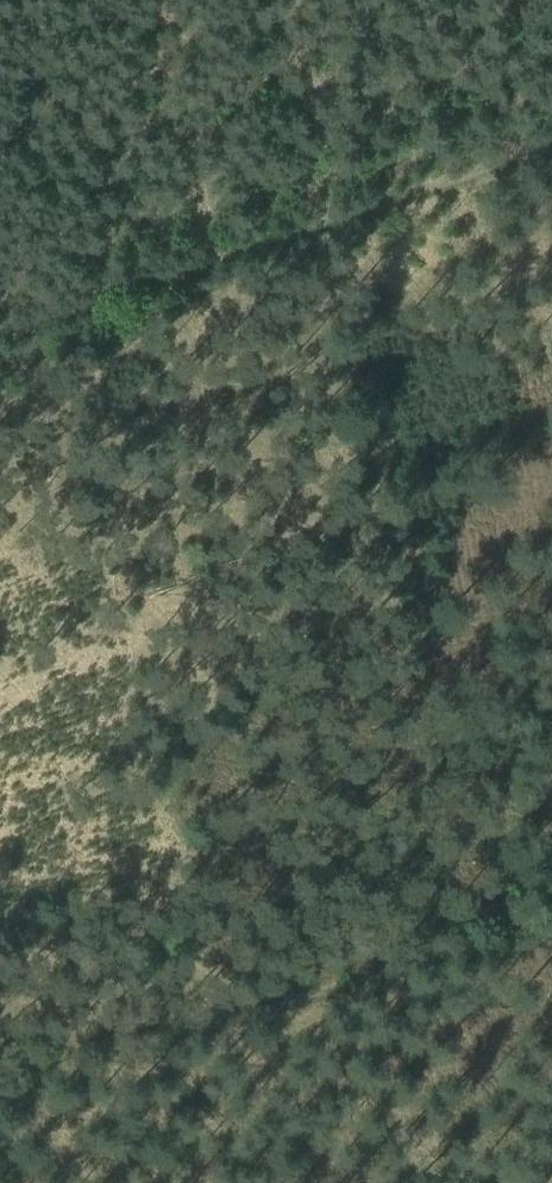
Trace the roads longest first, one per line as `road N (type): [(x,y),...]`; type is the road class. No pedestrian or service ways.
road 1 (track): [(551,918),(0,1095)]

